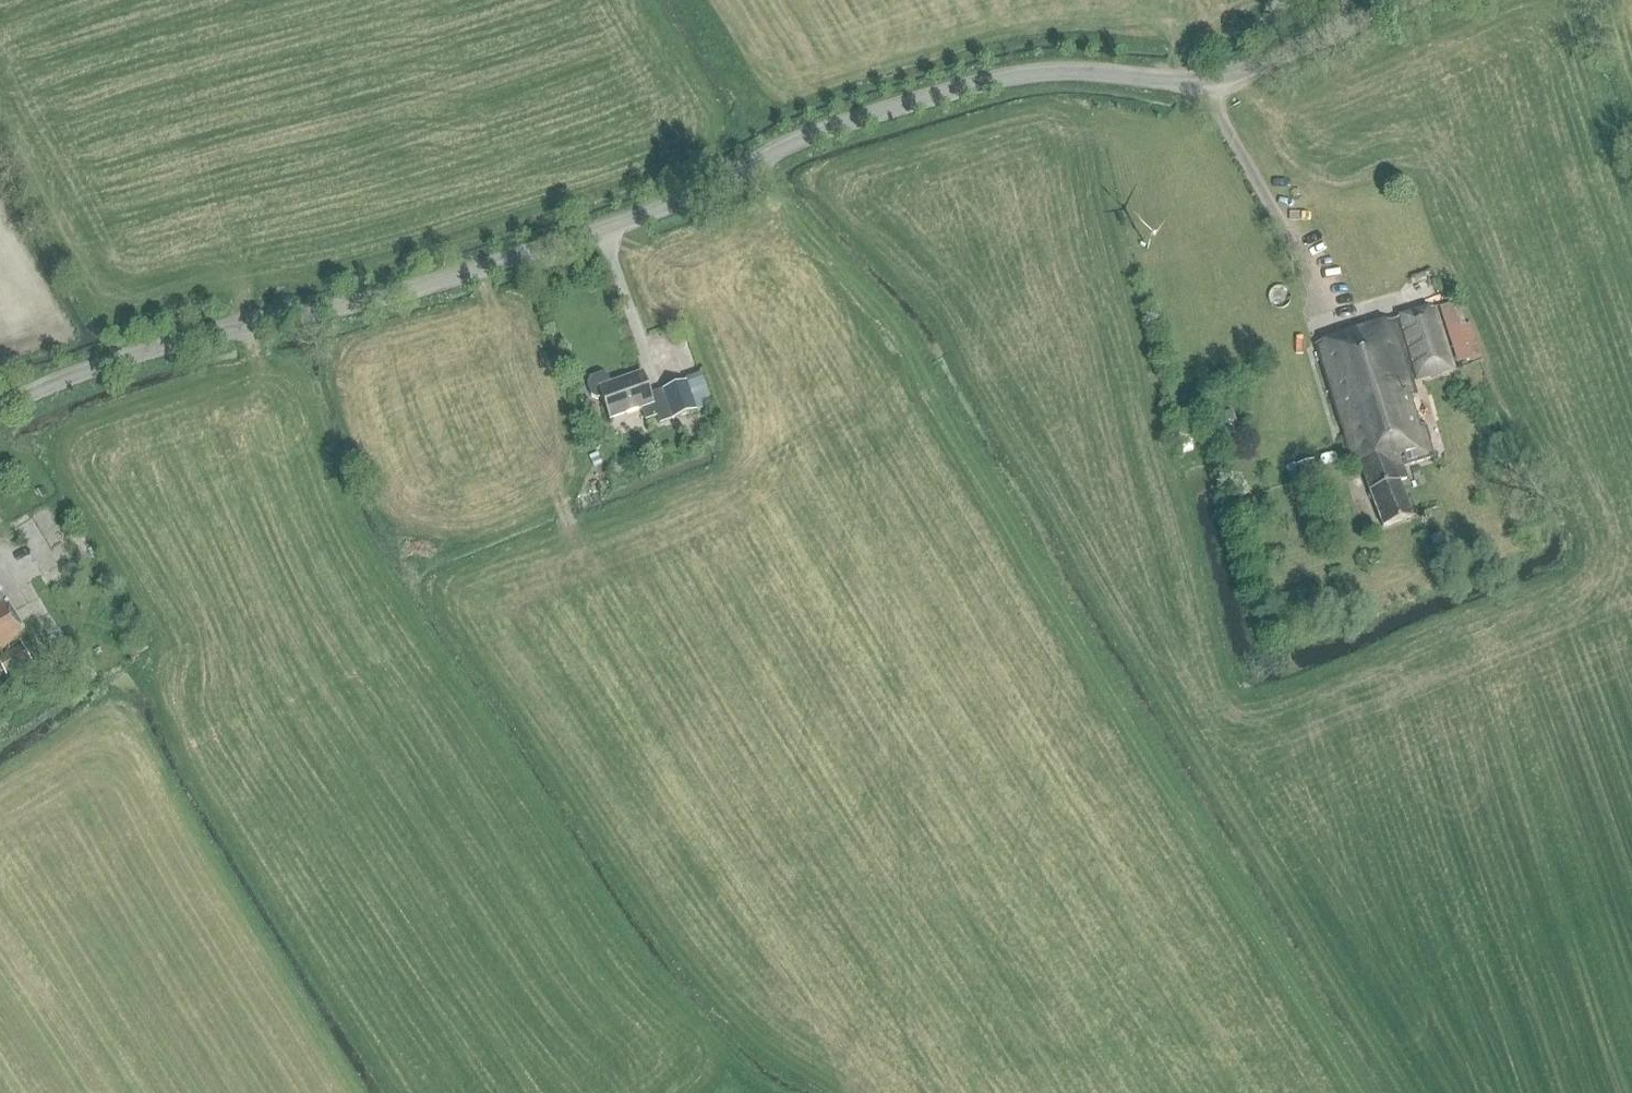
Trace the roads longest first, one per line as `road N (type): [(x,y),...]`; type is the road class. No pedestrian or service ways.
road 1 (unclassified): [(0,407),(607,227),(799,141),(957,90),(1080,70),(1200,82),(1244,73),(1415,0)]

